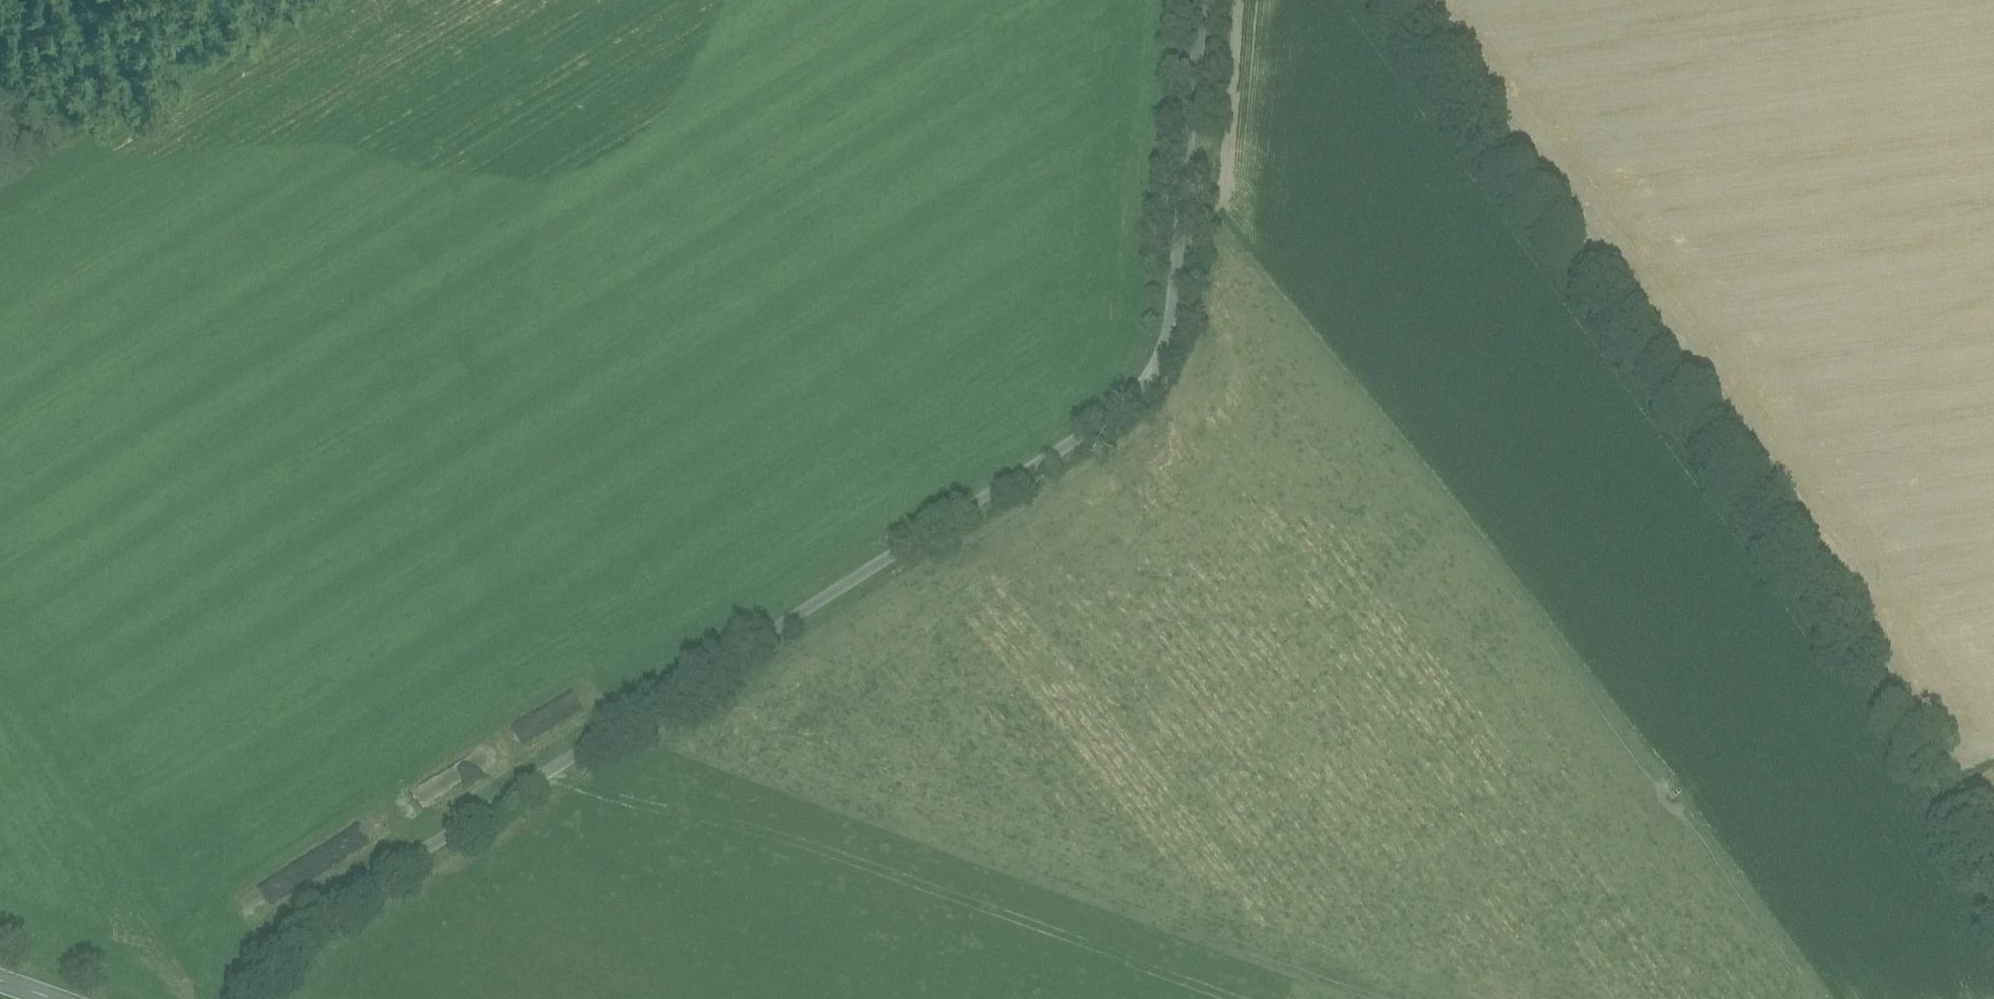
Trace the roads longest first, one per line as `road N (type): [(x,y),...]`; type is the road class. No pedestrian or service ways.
road 1 (residential): [(247,998),(283,945),(1136,384),(1166,326),(1199,0)]

